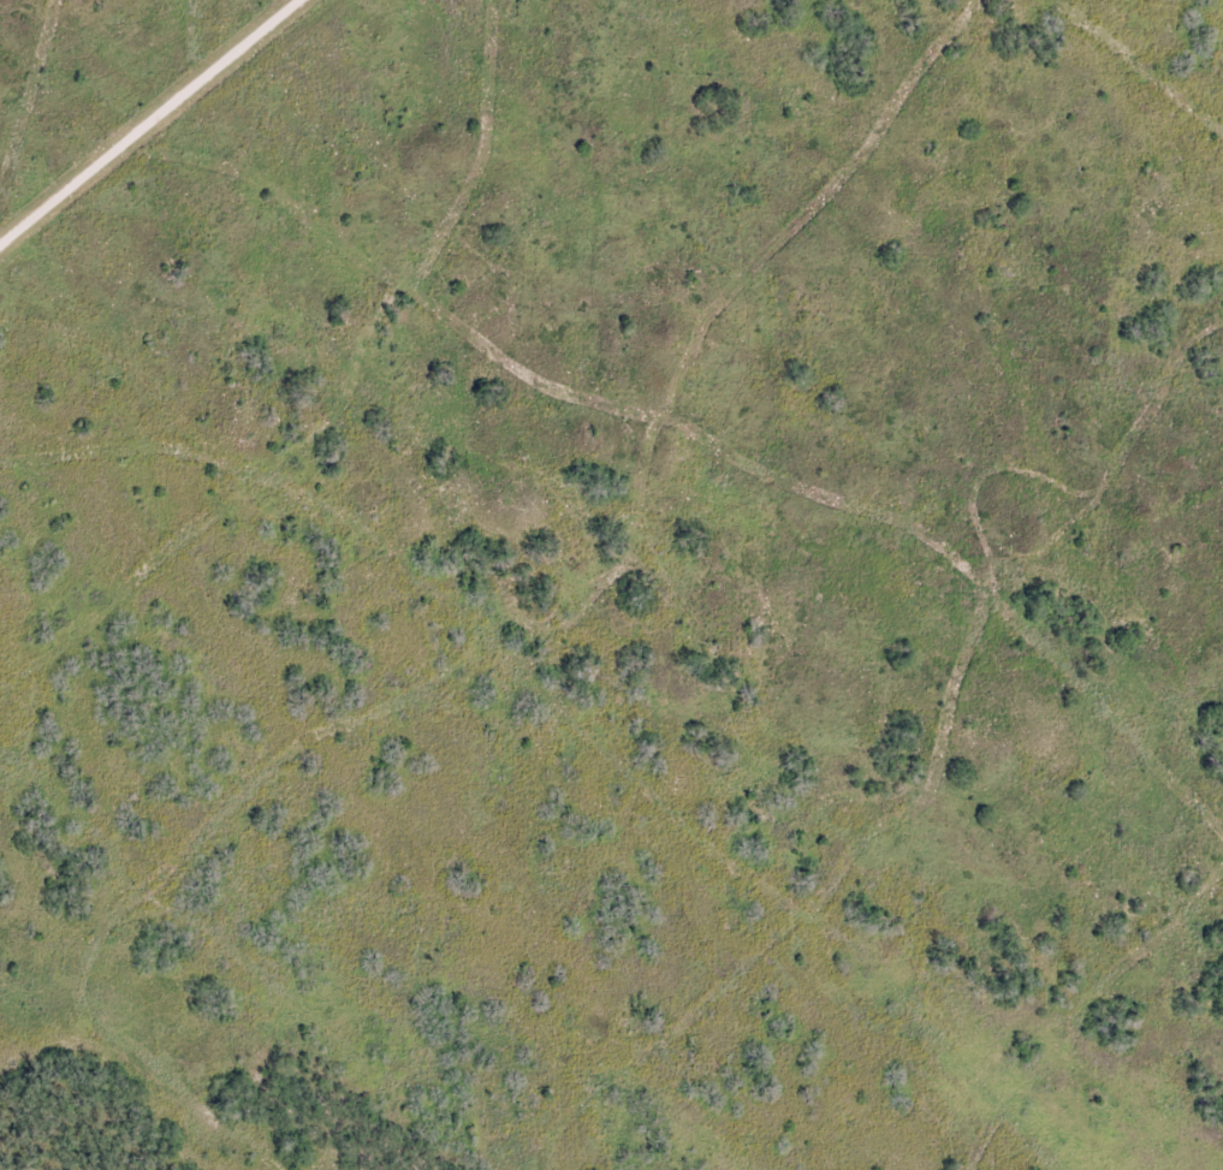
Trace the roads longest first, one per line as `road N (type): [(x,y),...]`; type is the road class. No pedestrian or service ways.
road 1 (residential): [(0,241),(300,0)]

